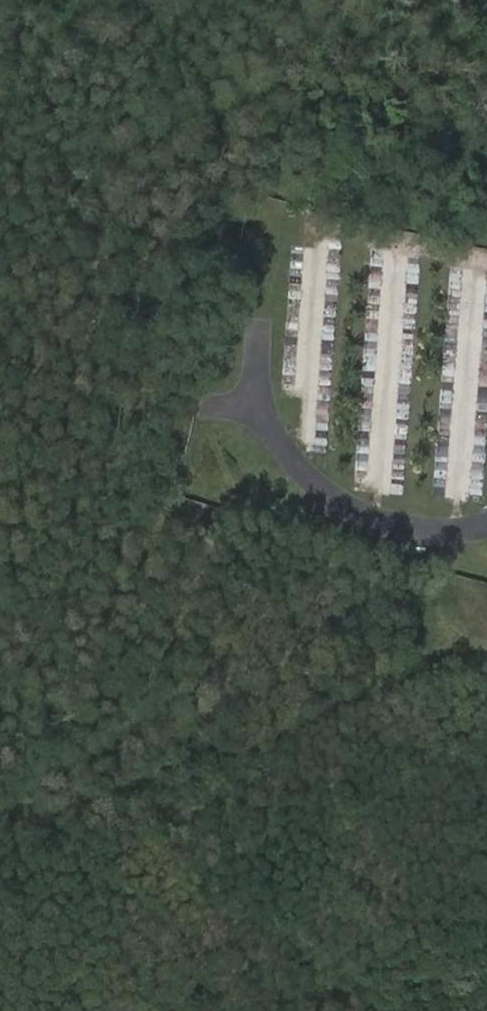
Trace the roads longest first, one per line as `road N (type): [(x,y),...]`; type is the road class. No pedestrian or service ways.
road 1 (track): [(486,650),(435,653),(264,735),(203,747),(109,785),(0,814)]

